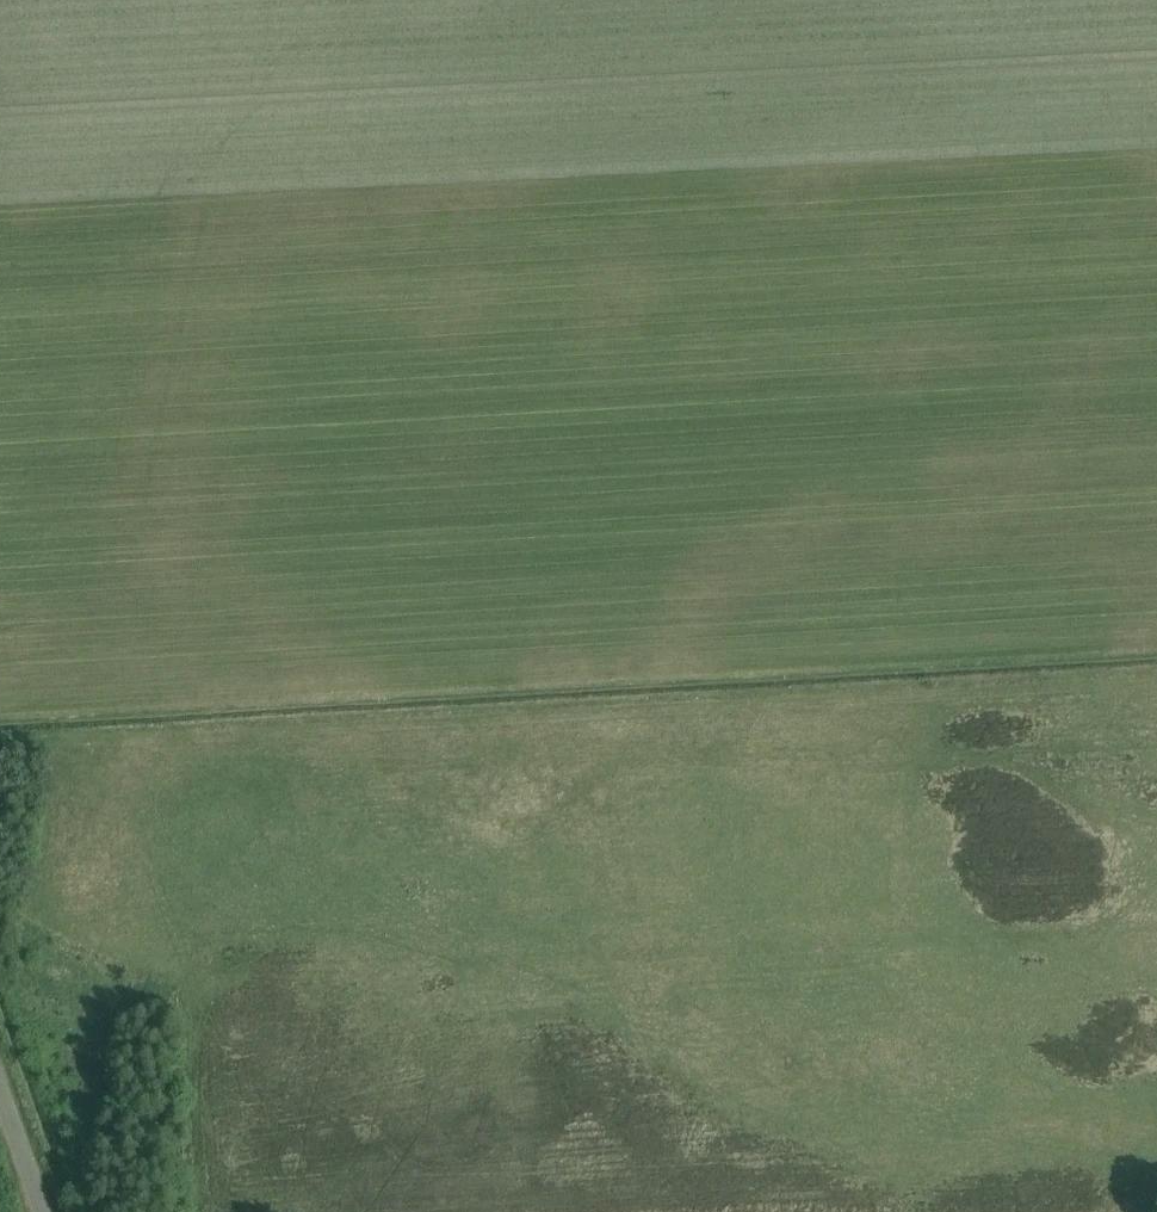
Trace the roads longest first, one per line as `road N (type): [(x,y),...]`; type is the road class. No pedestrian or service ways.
road 1 (unclassified): [(44,1211),(0,1086)]

